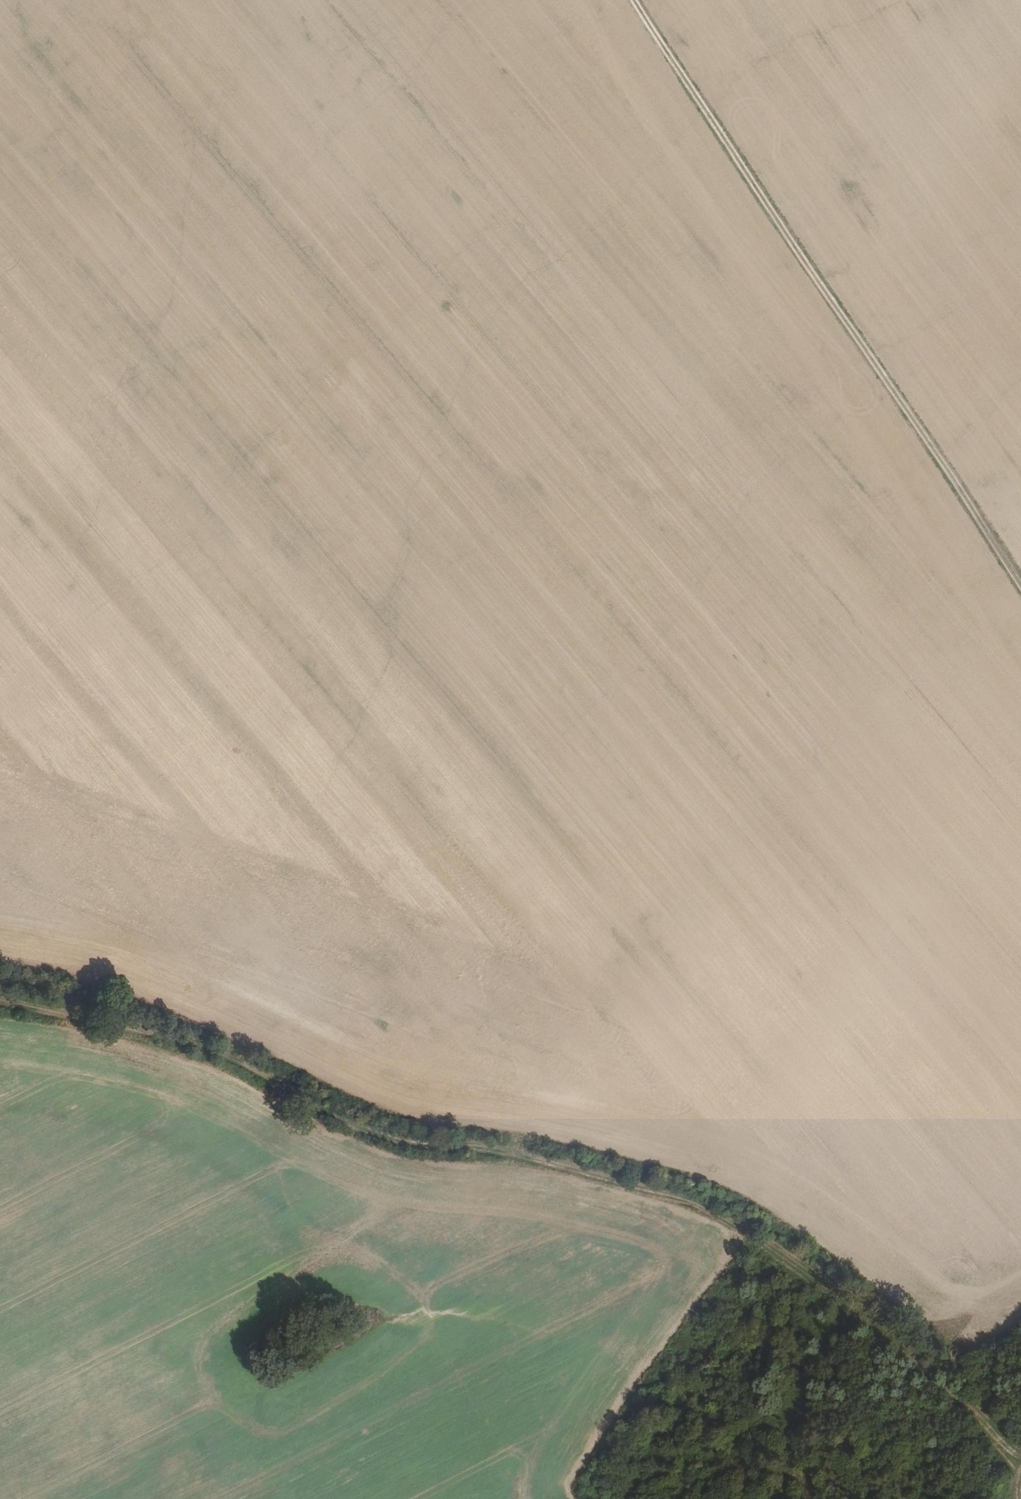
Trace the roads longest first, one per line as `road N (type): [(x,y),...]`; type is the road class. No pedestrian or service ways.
road 1 (track): [(0,1000),(237,1051),(392,1137),(596,1174),(771,1246),(1020,1446)]
road 2 (track): [(1020,590),(640,0)]

